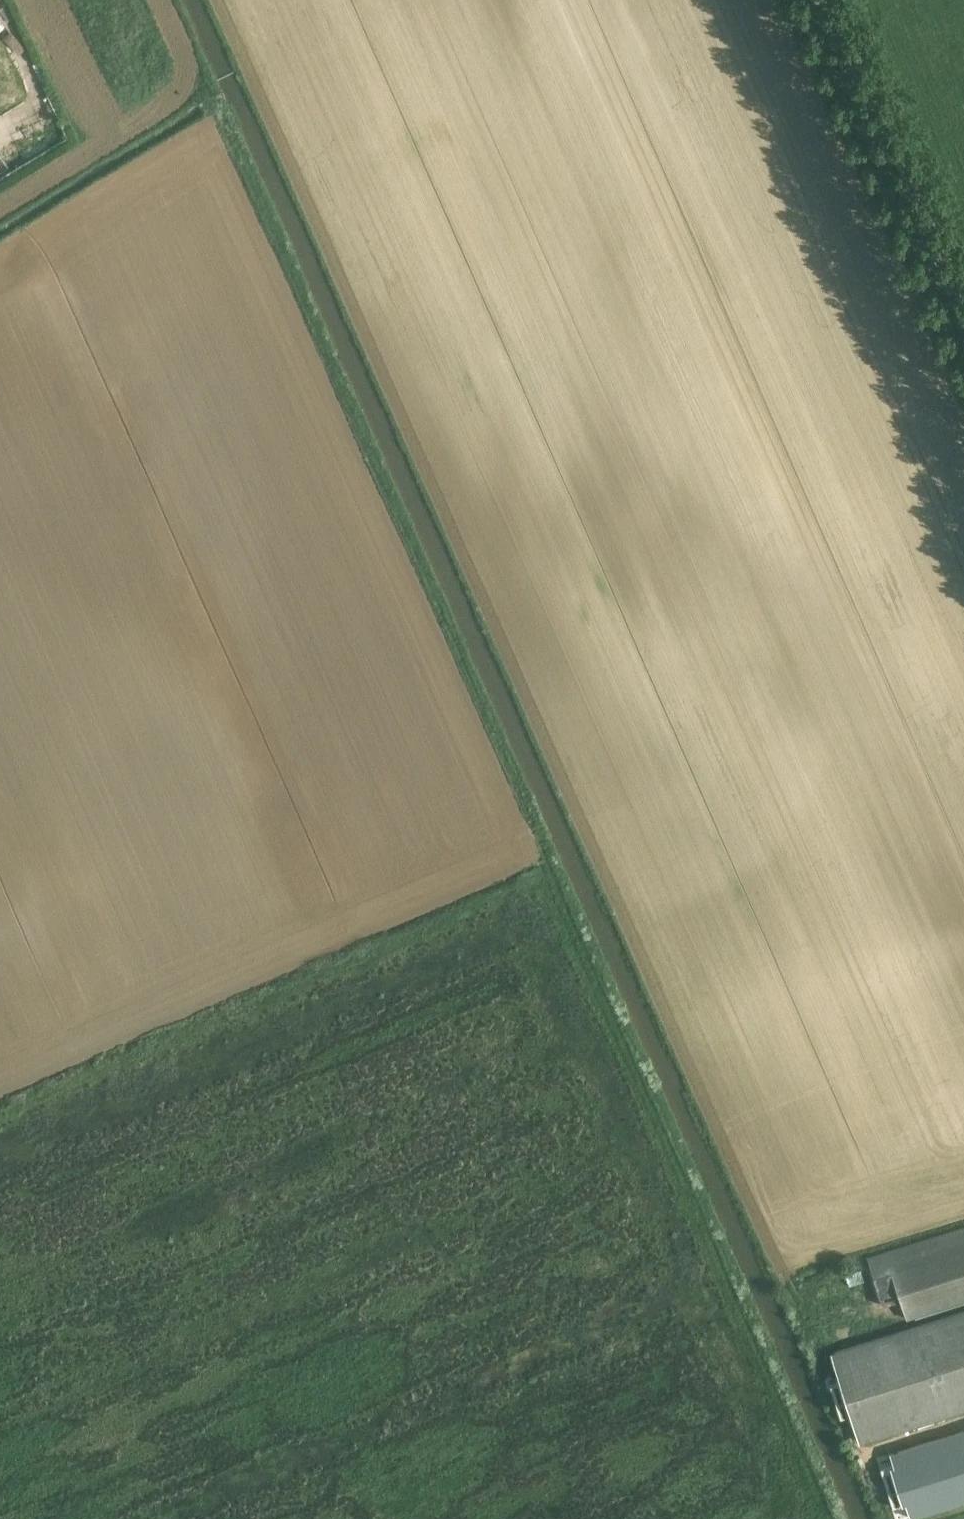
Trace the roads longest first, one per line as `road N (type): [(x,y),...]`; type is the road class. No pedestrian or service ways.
road 1 (tertiary): [(963,319),(825,0)]

